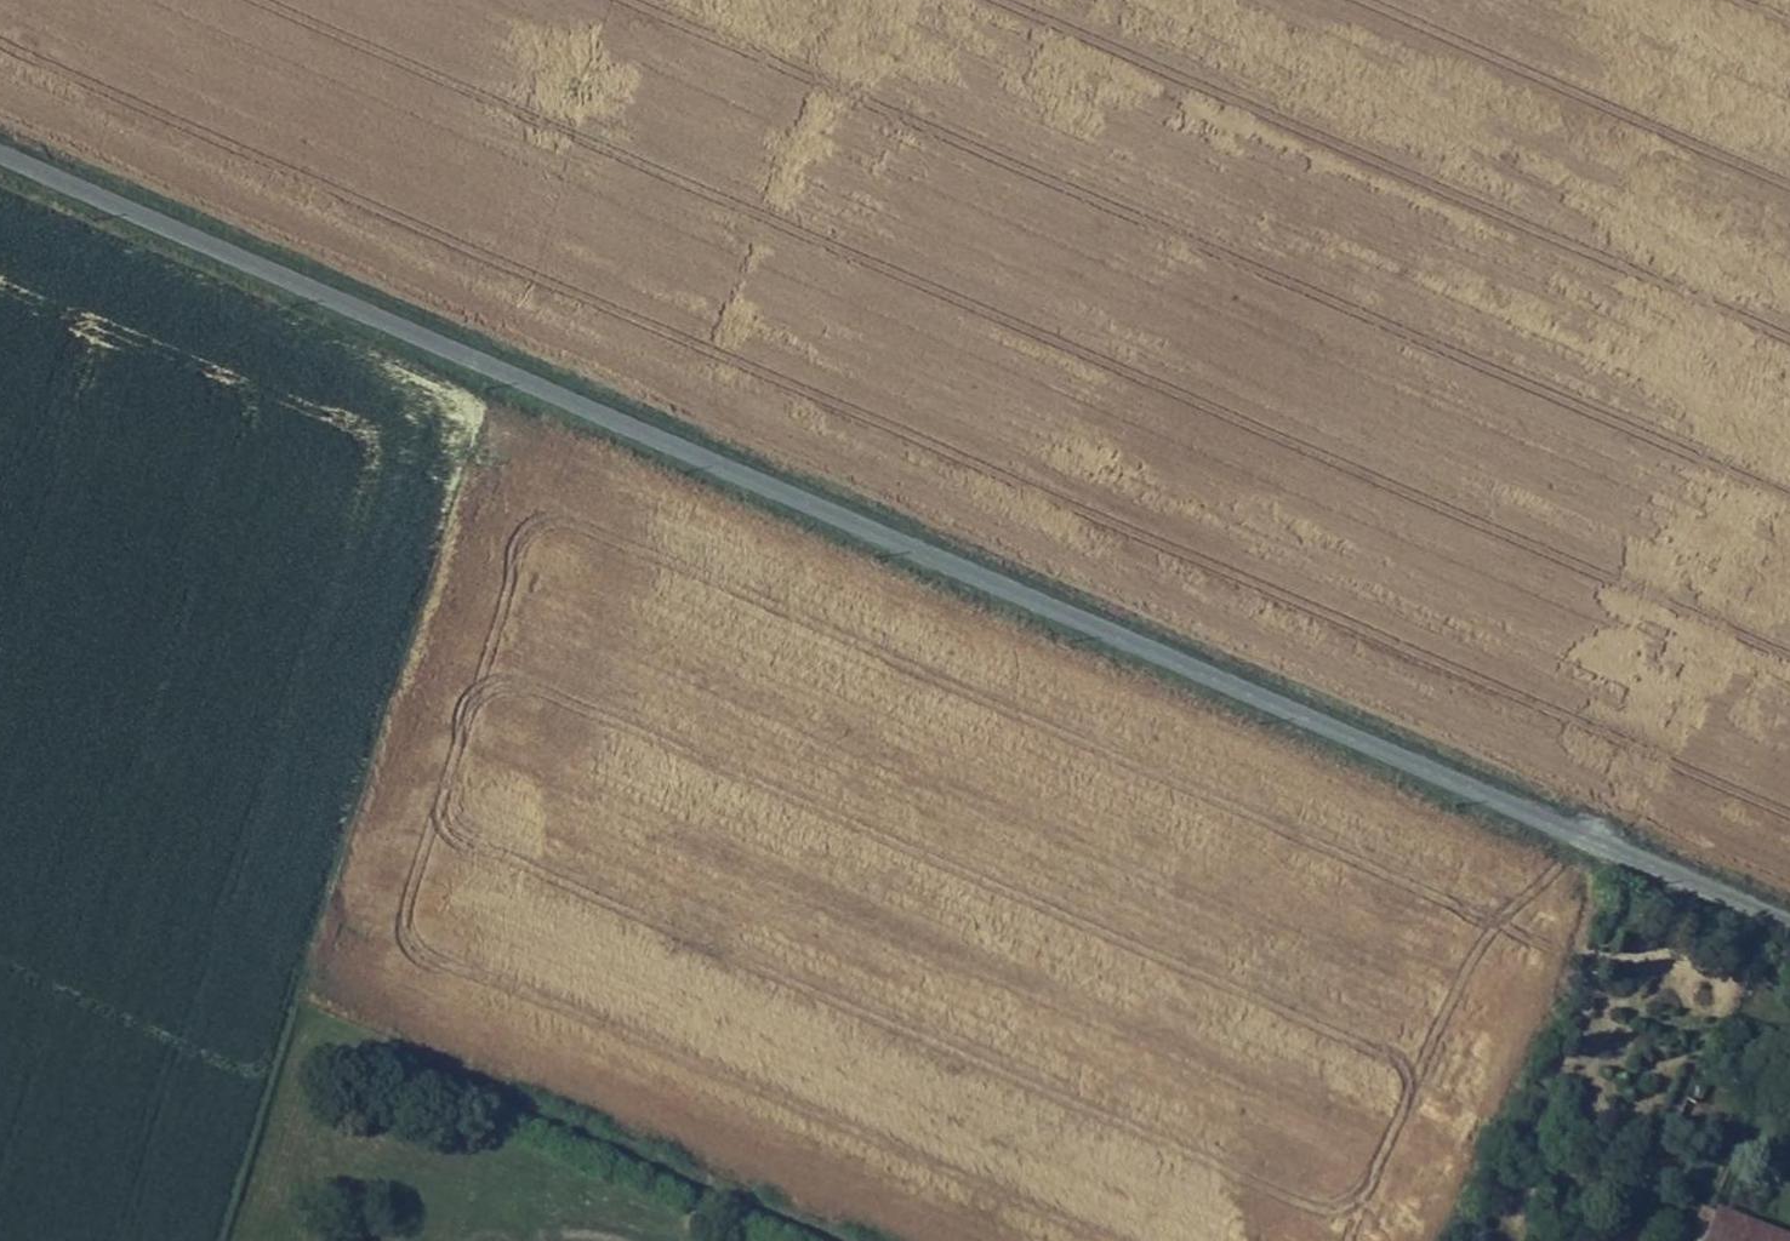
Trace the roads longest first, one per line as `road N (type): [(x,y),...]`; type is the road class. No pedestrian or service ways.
road 1 (unclassified): [(1789,916),(0,148)]

